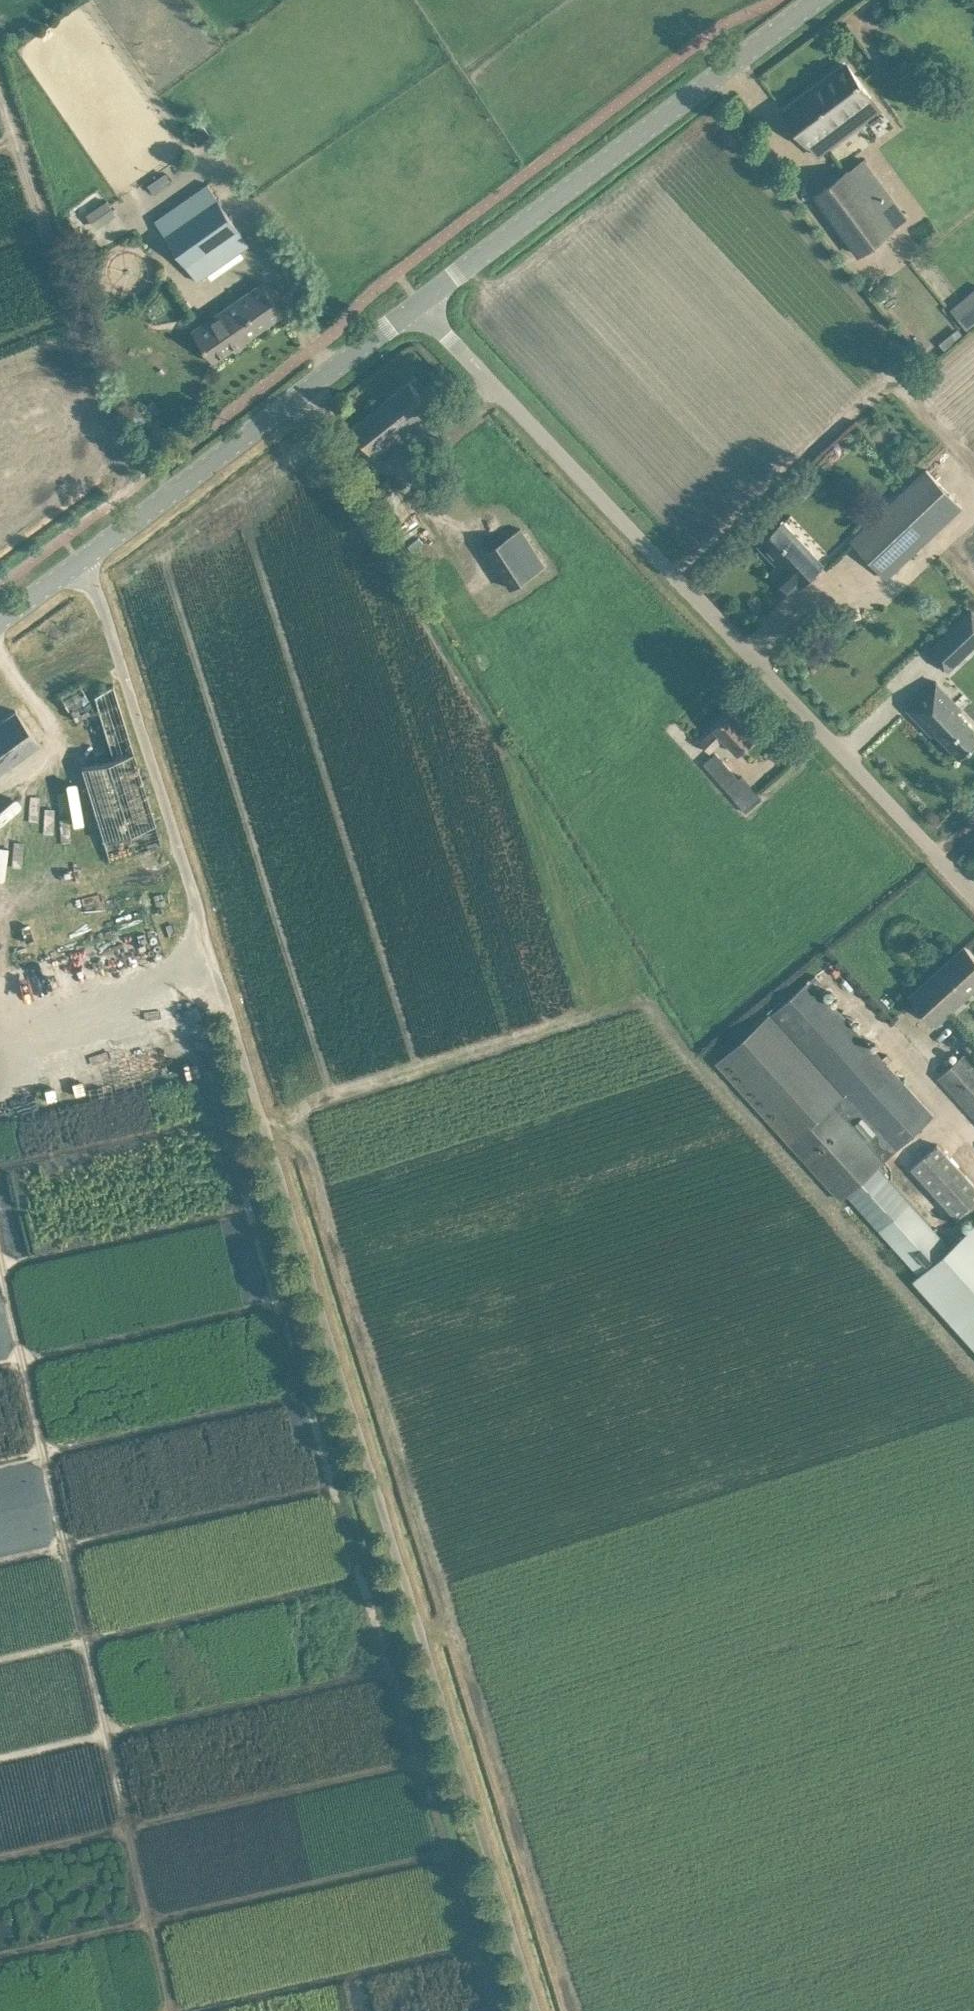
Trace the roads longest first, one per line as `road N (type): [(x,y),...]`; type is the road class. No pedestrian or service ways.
road 1 (unclassified): [(537,2010),(87,554)]
road 2 (unclassified): [(973,892),(419,299)]
road 3 (tertiary): [(419,299),(813,0)]
road 4 (tertiary): [(87,554),(419,299)]

